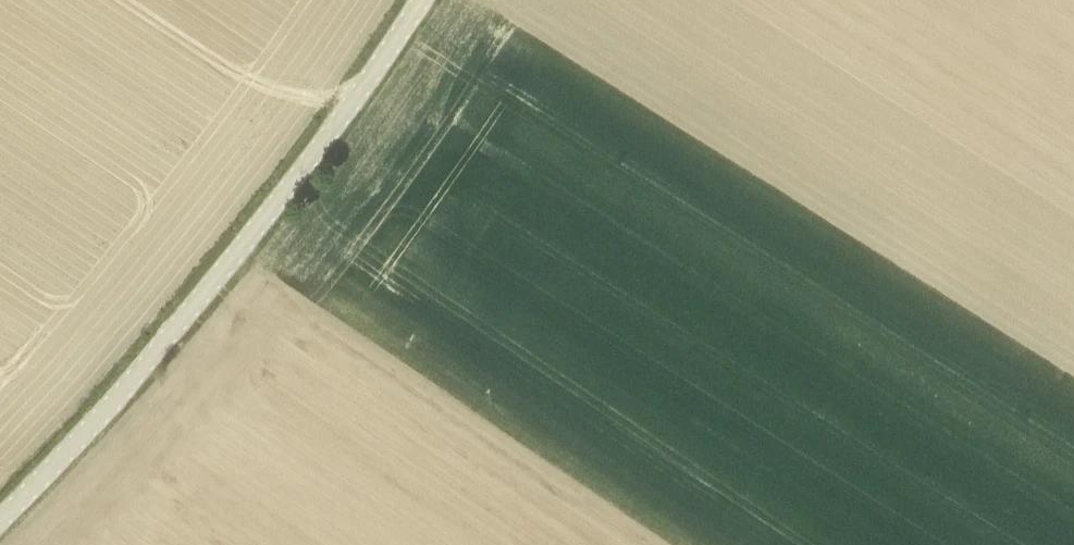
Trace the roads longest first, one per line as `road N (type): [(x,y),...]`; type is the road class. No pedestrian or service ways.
road 1 (unclassified): [(0,518),(145,365),(423,0)]

